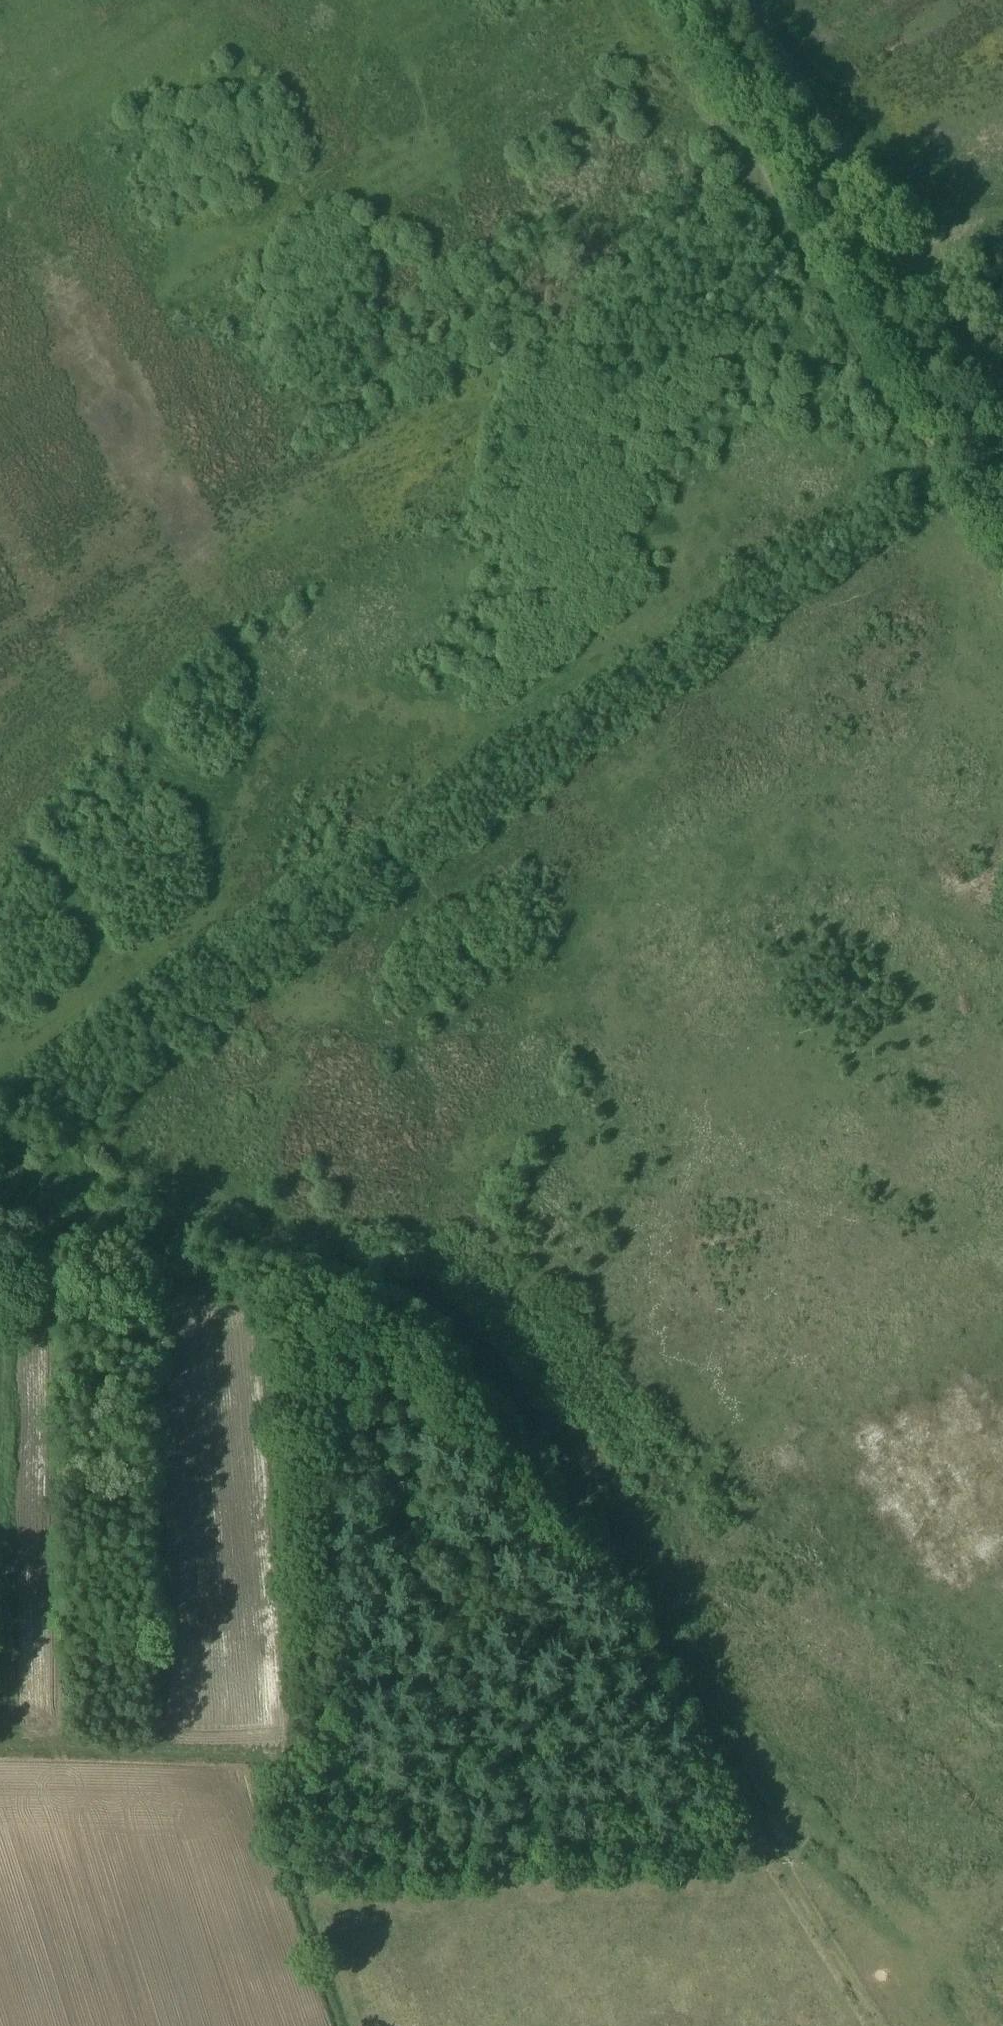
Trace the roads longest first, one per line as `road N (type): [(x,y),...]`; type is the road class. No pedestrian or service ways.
road 1 (track): [(754,0),(1002,415)]
road 2 (track): [(0,1753),(211,1760)]

